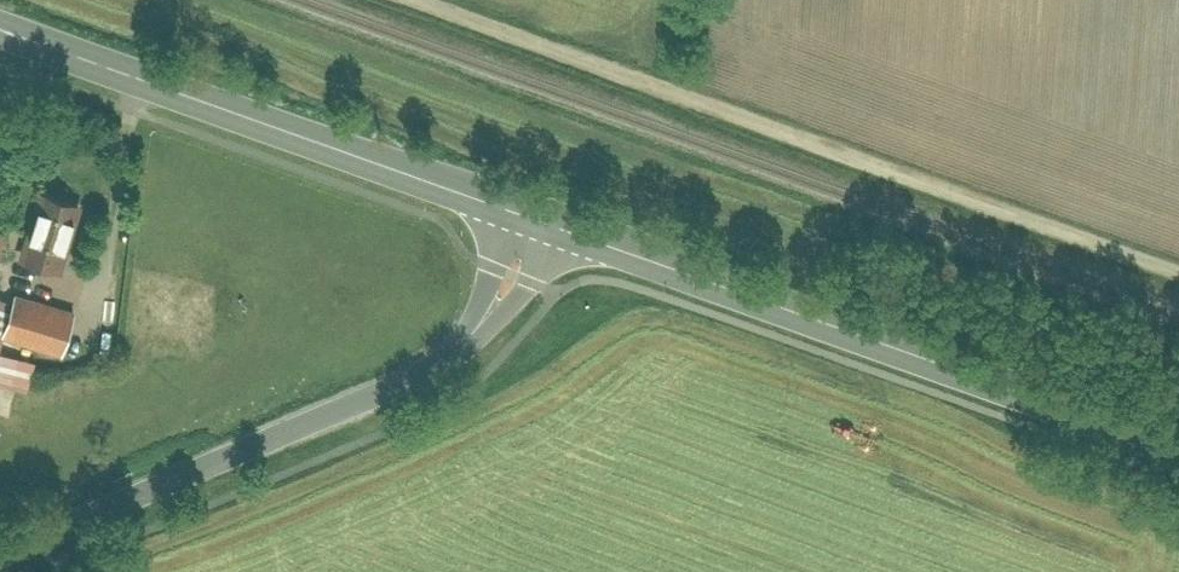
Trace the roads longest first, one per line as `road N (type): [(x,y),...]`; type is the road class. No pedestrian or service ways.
road 1 (track): [(434,0),(1178,269)]
road 2 (primary): [(1178,437),(547,215)]
road 3 (primary): [(547,215),(0,22)]
road 4 (tertiary): [(0,549),(462,347),(474,329)]
road 5 (tertiary): [(474,329),(525,280),(547,215)]
road 6 (tertiary): [(547,215),(498,268),(474,329)]

